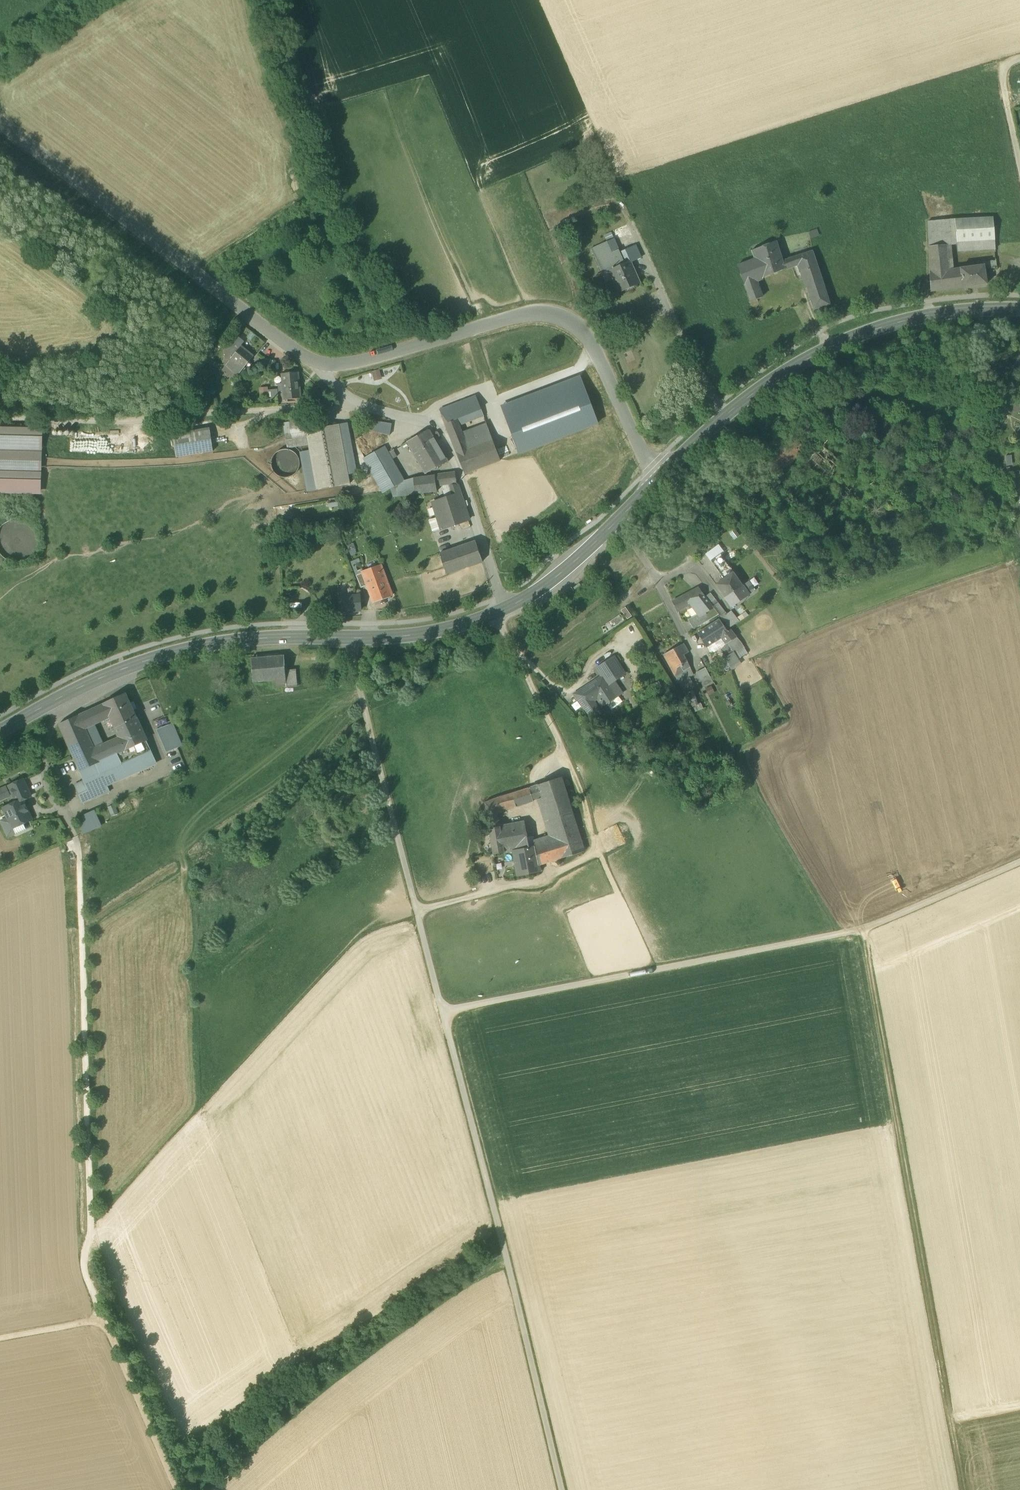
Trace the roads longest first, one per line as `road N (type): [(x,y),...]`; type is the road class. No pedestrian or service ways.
road 1 (unclassified): [(0,122),(321,364),(542,312),(569,320),(658,475)]
road 2 (primary): [(0,732),(153,659),(243,640),(466,625),(563,571),(658,475)]
road 3 (track): [(442,1010),(862,930),(1019,862)]
road 4 (track): [(862,930),(963,1489)]
road 5 (track): [(442,1010),(562,1489)]
road 6 (track): [(104,1320),(83,1269),(90,1229),(77,843)]
road 7 (primary): [(658,475),(770,382),(857,335),(909,319),(1019,309)]
road 8 (track): [(347,638),(442,1010)]
road 9 (track): [(321,364),(362,404),(440,426),(508,608)]
road 10 (track): [(177,1489),(104,1320)]
road 11 (track): [(52,702),(45,785),(77,843)]
road 12 (track): [(1019,59),(1002,64),(1019,168)]

